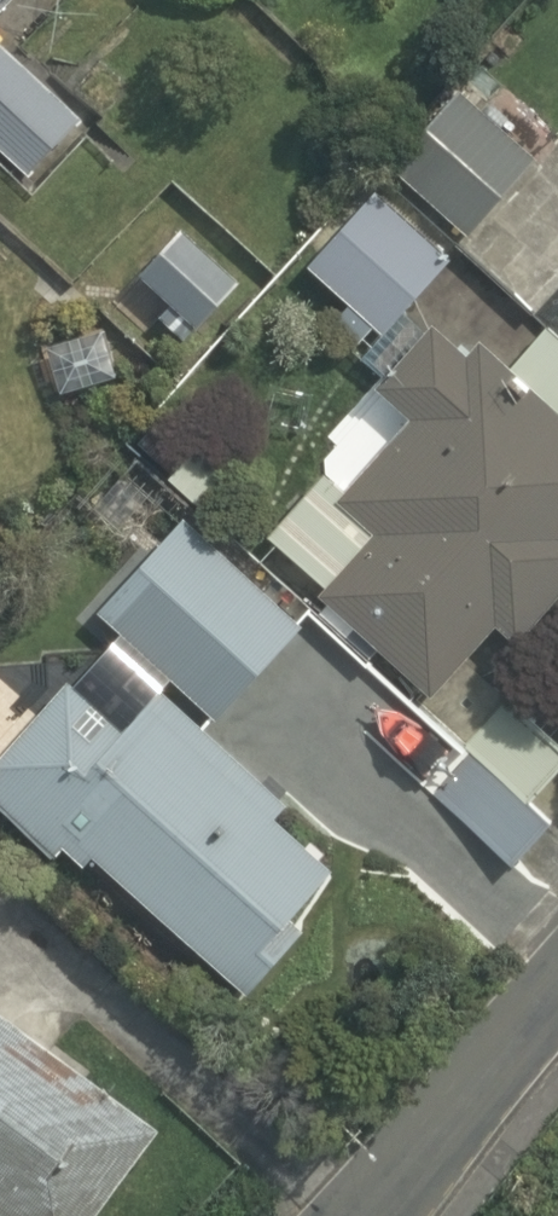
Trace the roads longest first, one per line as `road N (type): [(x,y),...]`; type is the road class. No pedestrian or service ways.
road 1 (tertiary): [(366,1215),(557,990)]

